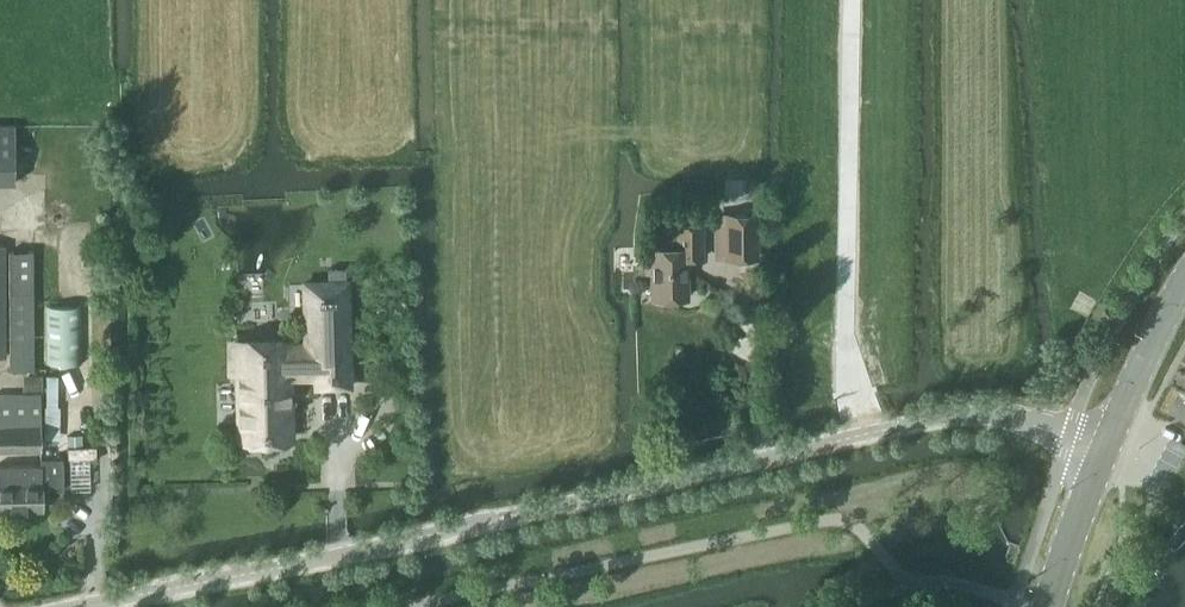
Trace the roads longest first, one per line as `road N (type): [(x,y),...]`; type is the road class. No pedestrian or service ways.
road 1 (unclassified): [(83,606),(954,416),(1007,419),(1103,445)]
road 2 (secondary): [(1103,445),(1184,277)]
road 3 (secondary): [(1047,606),(1103,445)]

